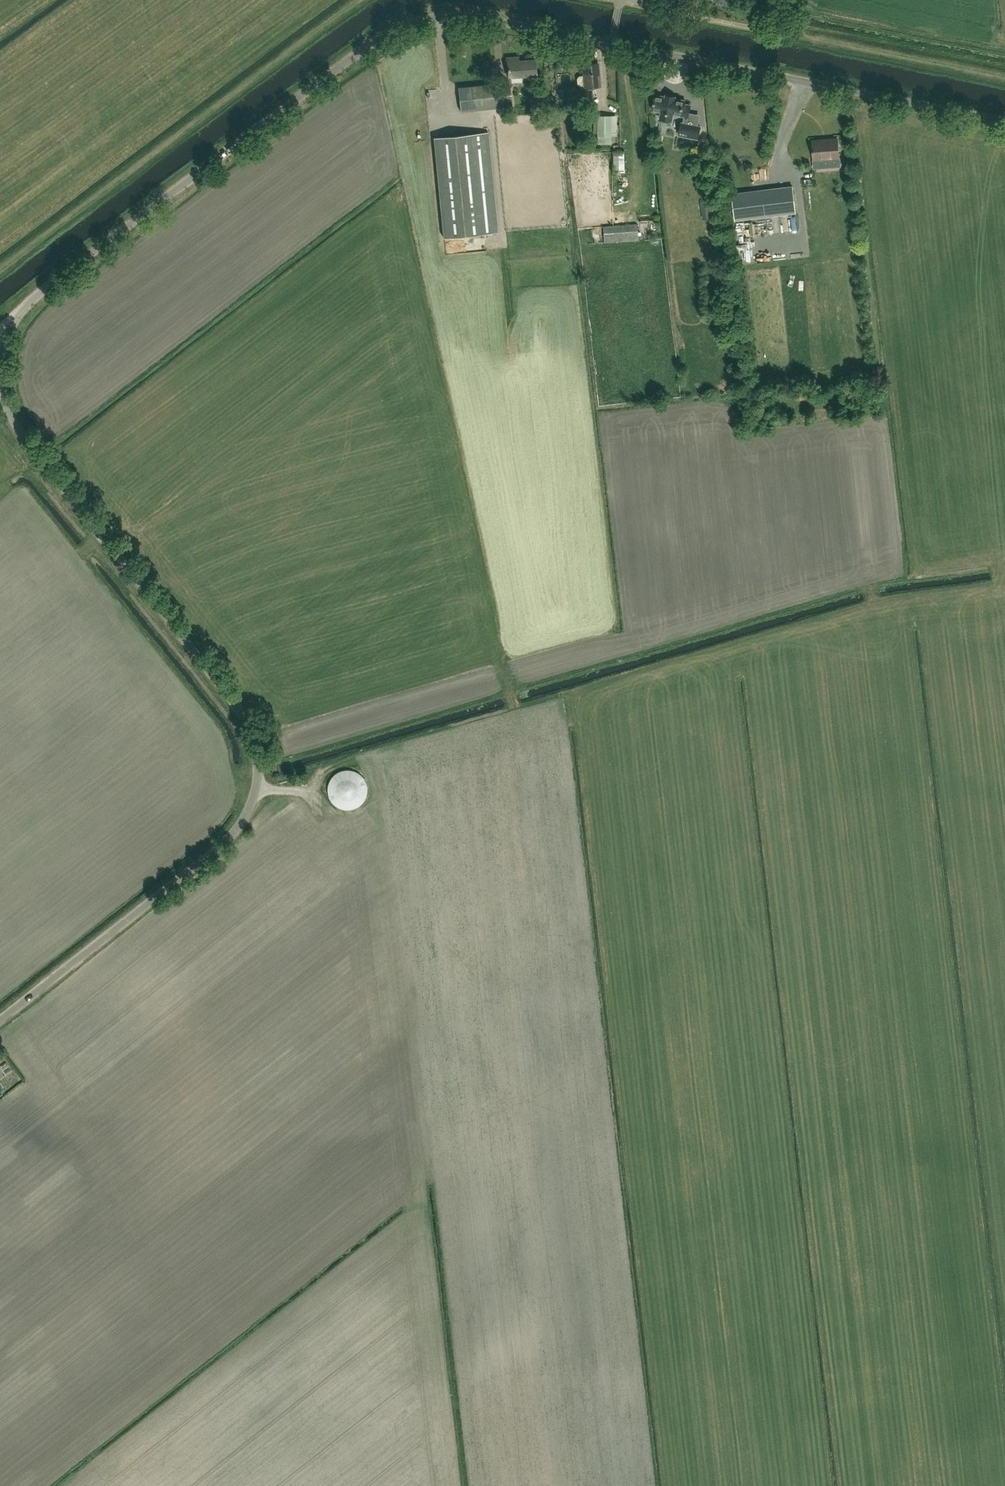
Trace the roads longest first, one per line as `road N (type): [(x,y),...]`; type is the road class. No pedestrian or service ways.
road 1 (unclassified): [(0,1020),(226,841),(247,814),(257,780),(253,737),(237,707),(11,417),(1,359),(14,320),(33,298),(345,63),(390,32),(429,18),(482,18),(1004,121)]
road 2 (track): [(622,0),(794,34)]

